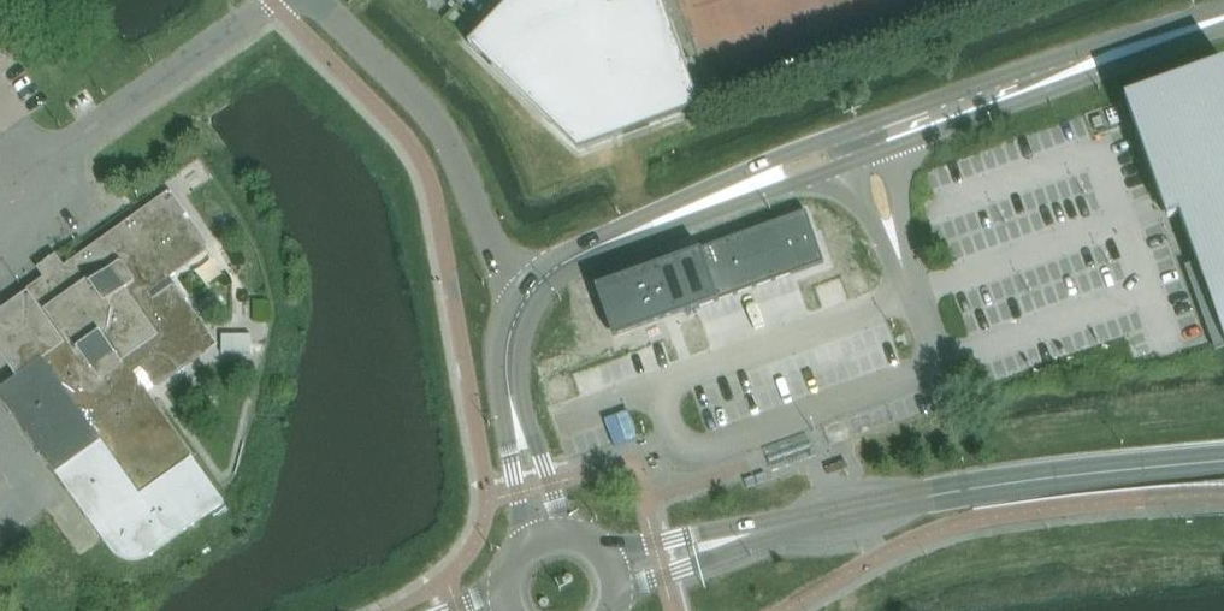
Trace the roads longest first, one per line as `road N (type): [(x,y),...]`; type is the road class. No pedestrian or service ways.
road 1 (secondary): [(764,531),(969,489),(1223,459)]
road 2 (primary): [(1223,8),(855,130)]
road 3 (unclassified): [(528,297),(496,253),(434,122),(317,0)]
road 4 (primary): [(886,152),(1223,30)]
road 5 (secondary): [(574,257),(886,152)]
road 6 (secondary): [(855,130),(602,235),(574,257)]
road 7 (secondary): [(507,363),(501,402),(530,542)]
road 8 (secondary): [(563,533),(507,363)]
road 9 (secondary): [(764,531),(720,530),(606,554)]
road 10 (secondary): [(618,588),(735,552),(764,531)]

